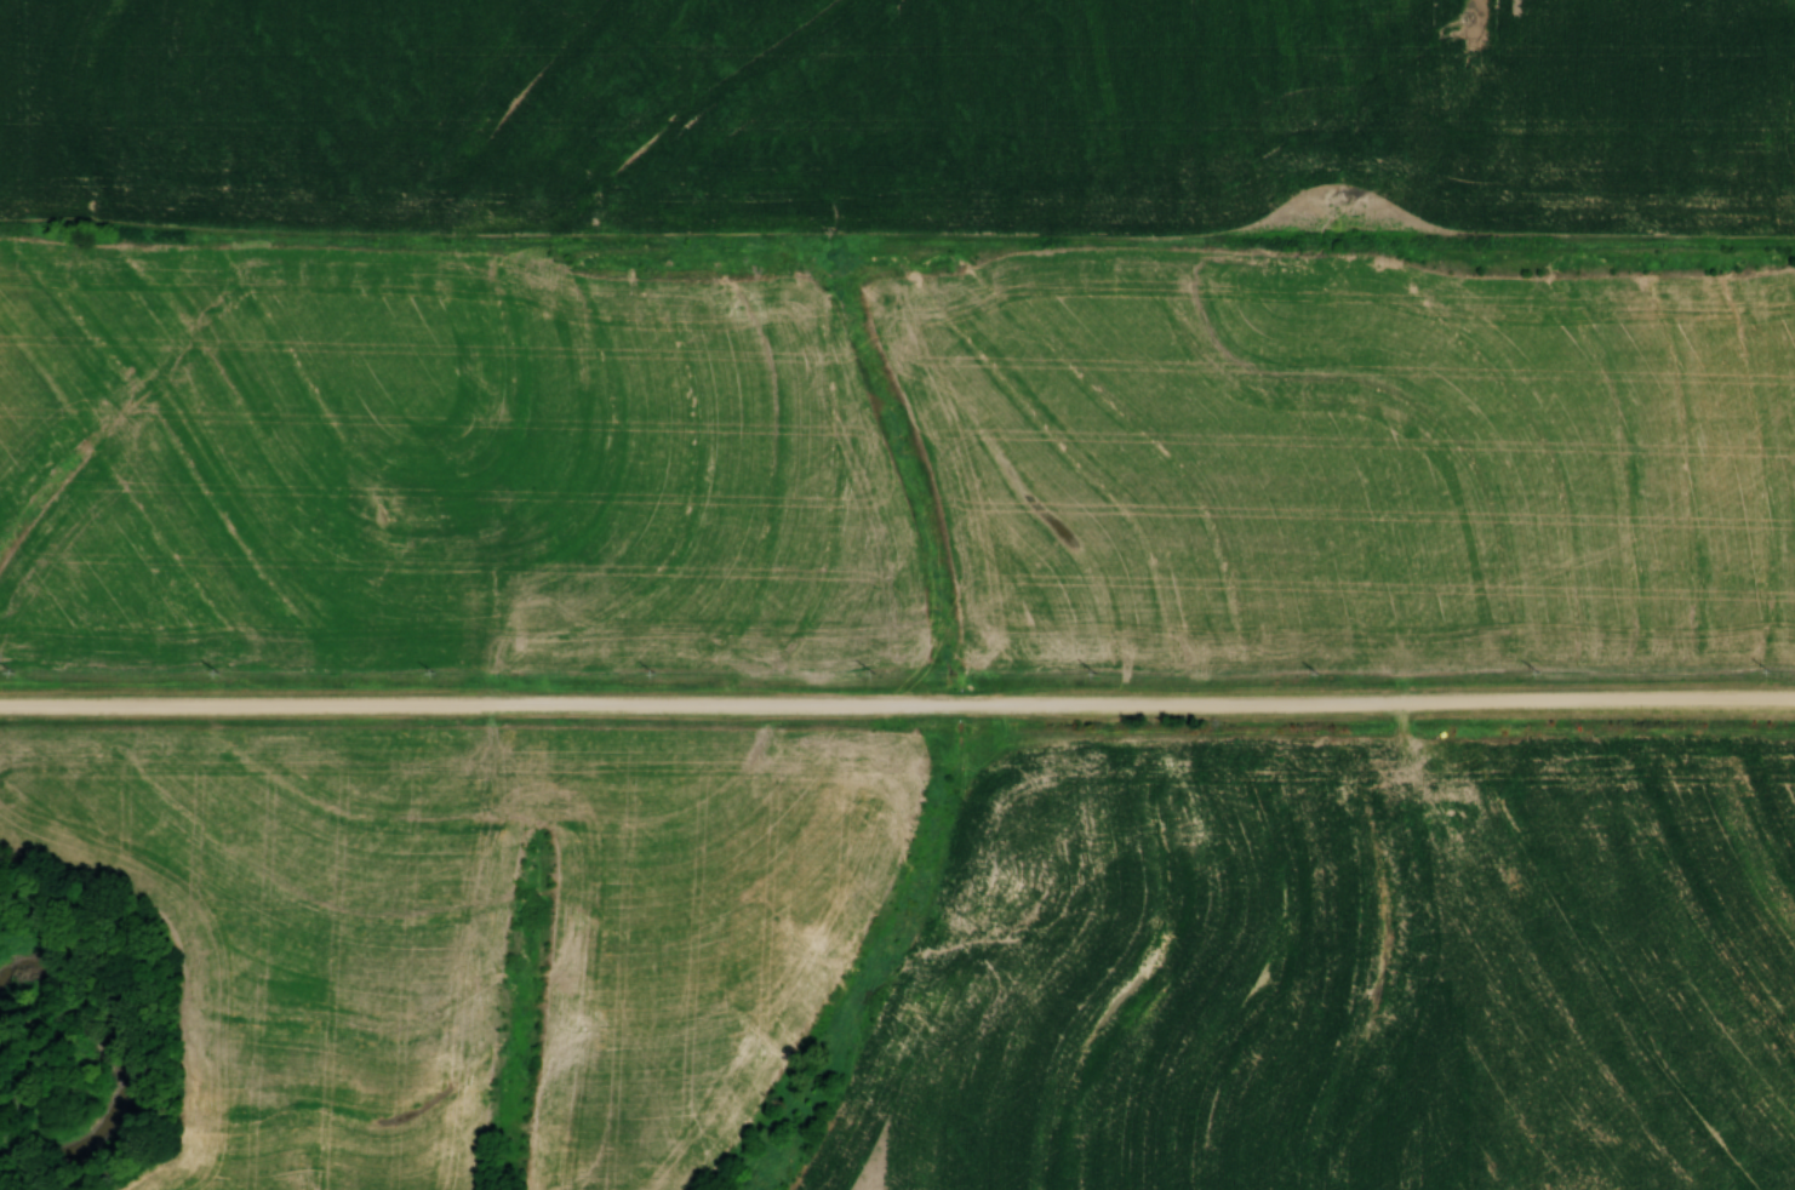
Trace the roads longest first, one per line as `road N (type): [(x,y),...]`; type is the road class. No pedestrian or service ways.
road 1 (residential): [(0,707),(1794,702)]

